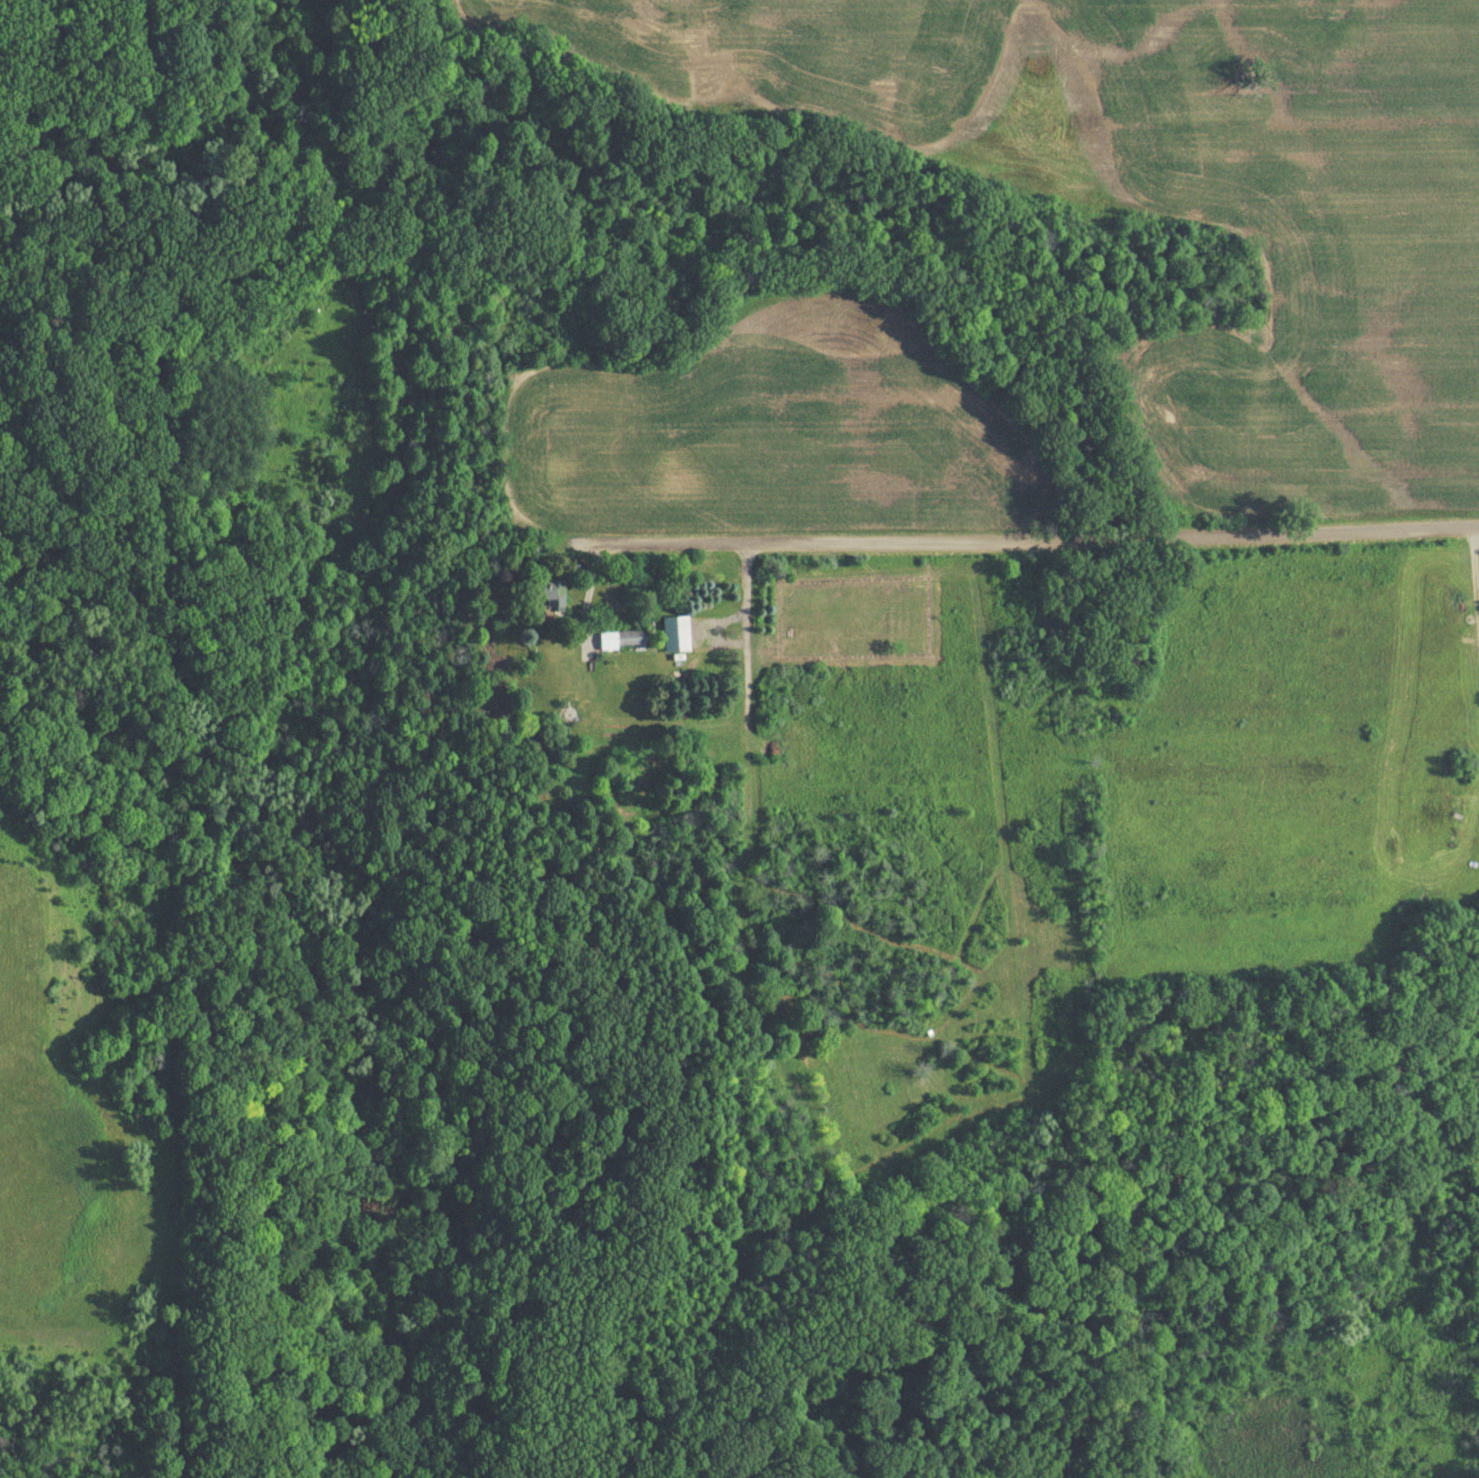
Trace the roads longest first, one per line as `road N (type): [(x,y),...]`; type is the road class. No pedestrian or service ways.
road 1 (residential): [(0,640),(64,649),(180,637),(335,560),(1478,522)]

